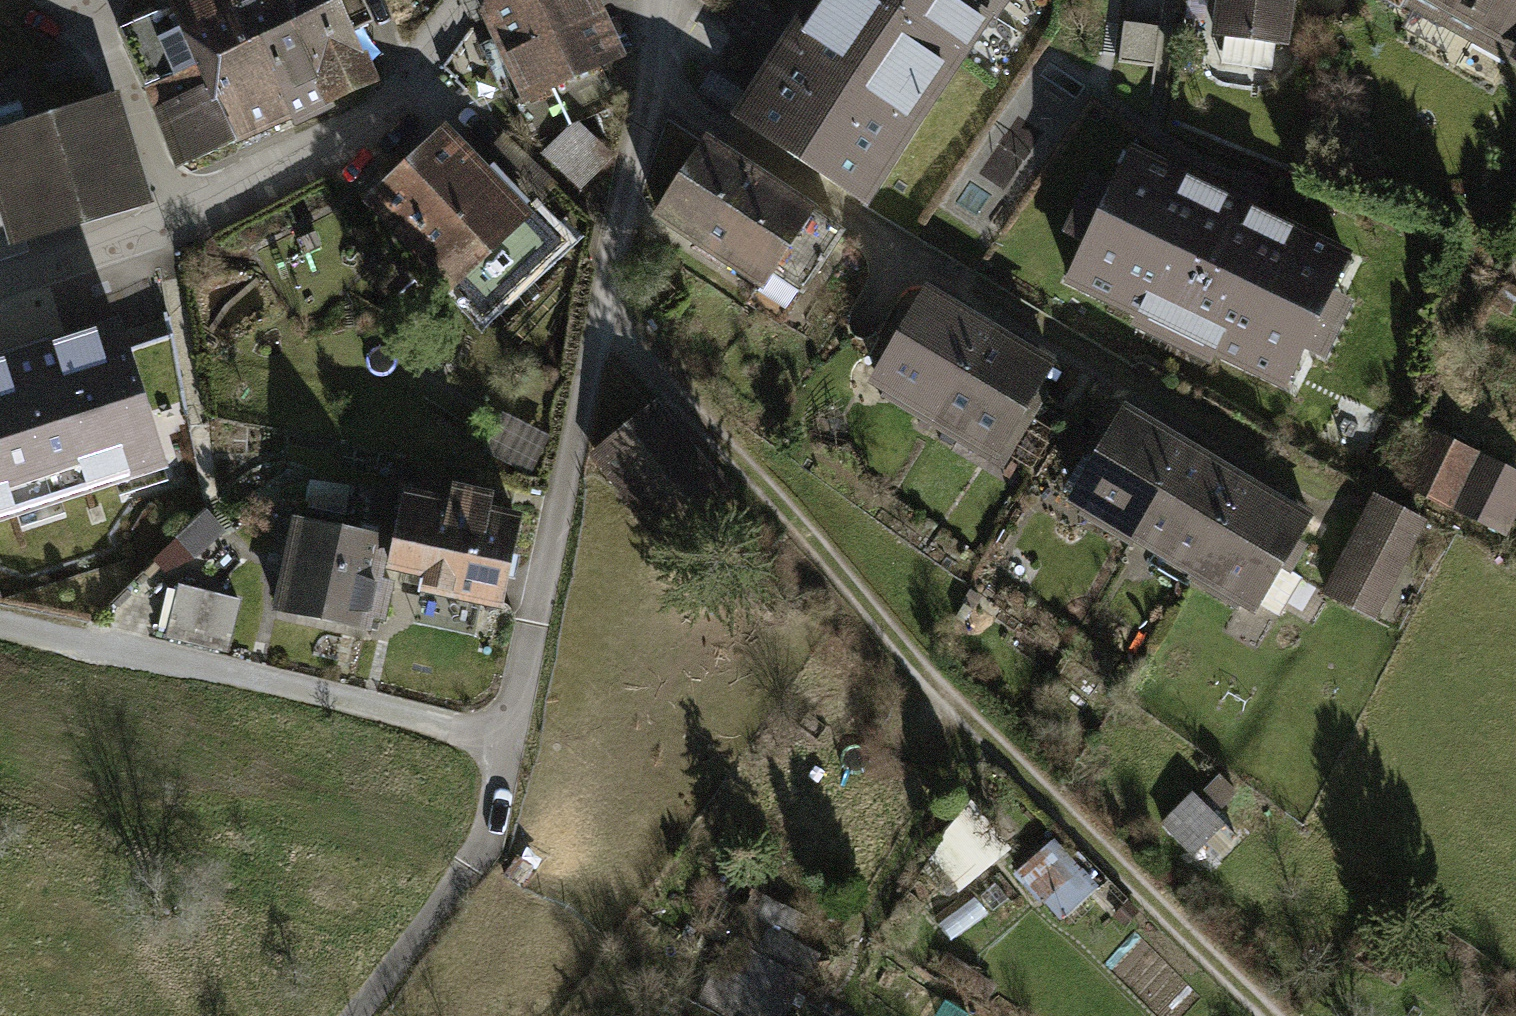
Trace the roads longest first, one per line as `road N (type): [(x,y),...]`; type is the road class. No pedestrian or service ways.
road 1 (track): [(651,0),(641,109),(494,814),(478,857),(357,1015)]
road 2 (track): [(595,317),(967,717),(1279,1015)]
road 3 (track): [(645,84),(970,288),(1295,475)]
road 4 (residential): [(473,0),(455,13),(412,100),(352,143),(170,221),(0,279)]
road 5 (track): [(0,622),(508,742)]

